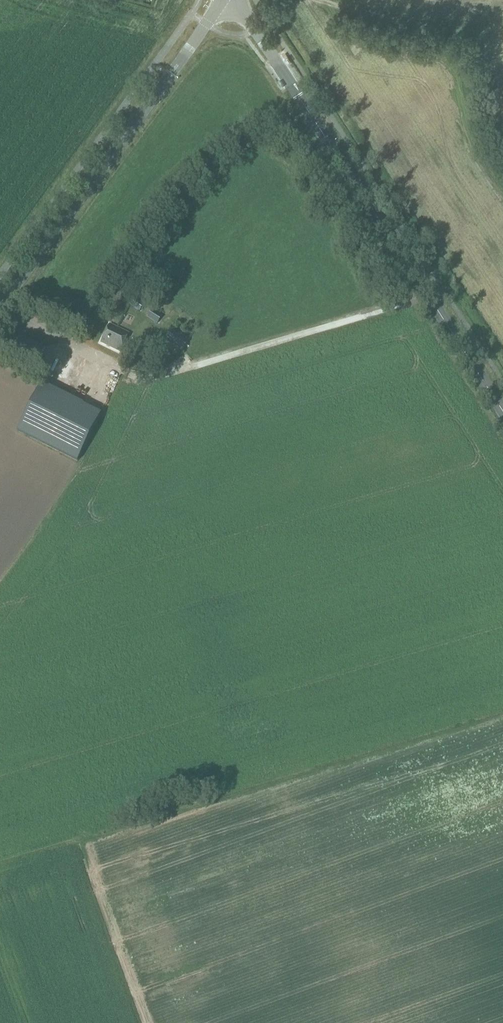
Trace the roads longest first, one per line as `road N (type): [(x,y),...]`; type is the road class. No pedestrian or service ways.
road 1 (secondary): [(502,409),(238,0)]
road 2 (secondary): [(0,306),(222,0)]

